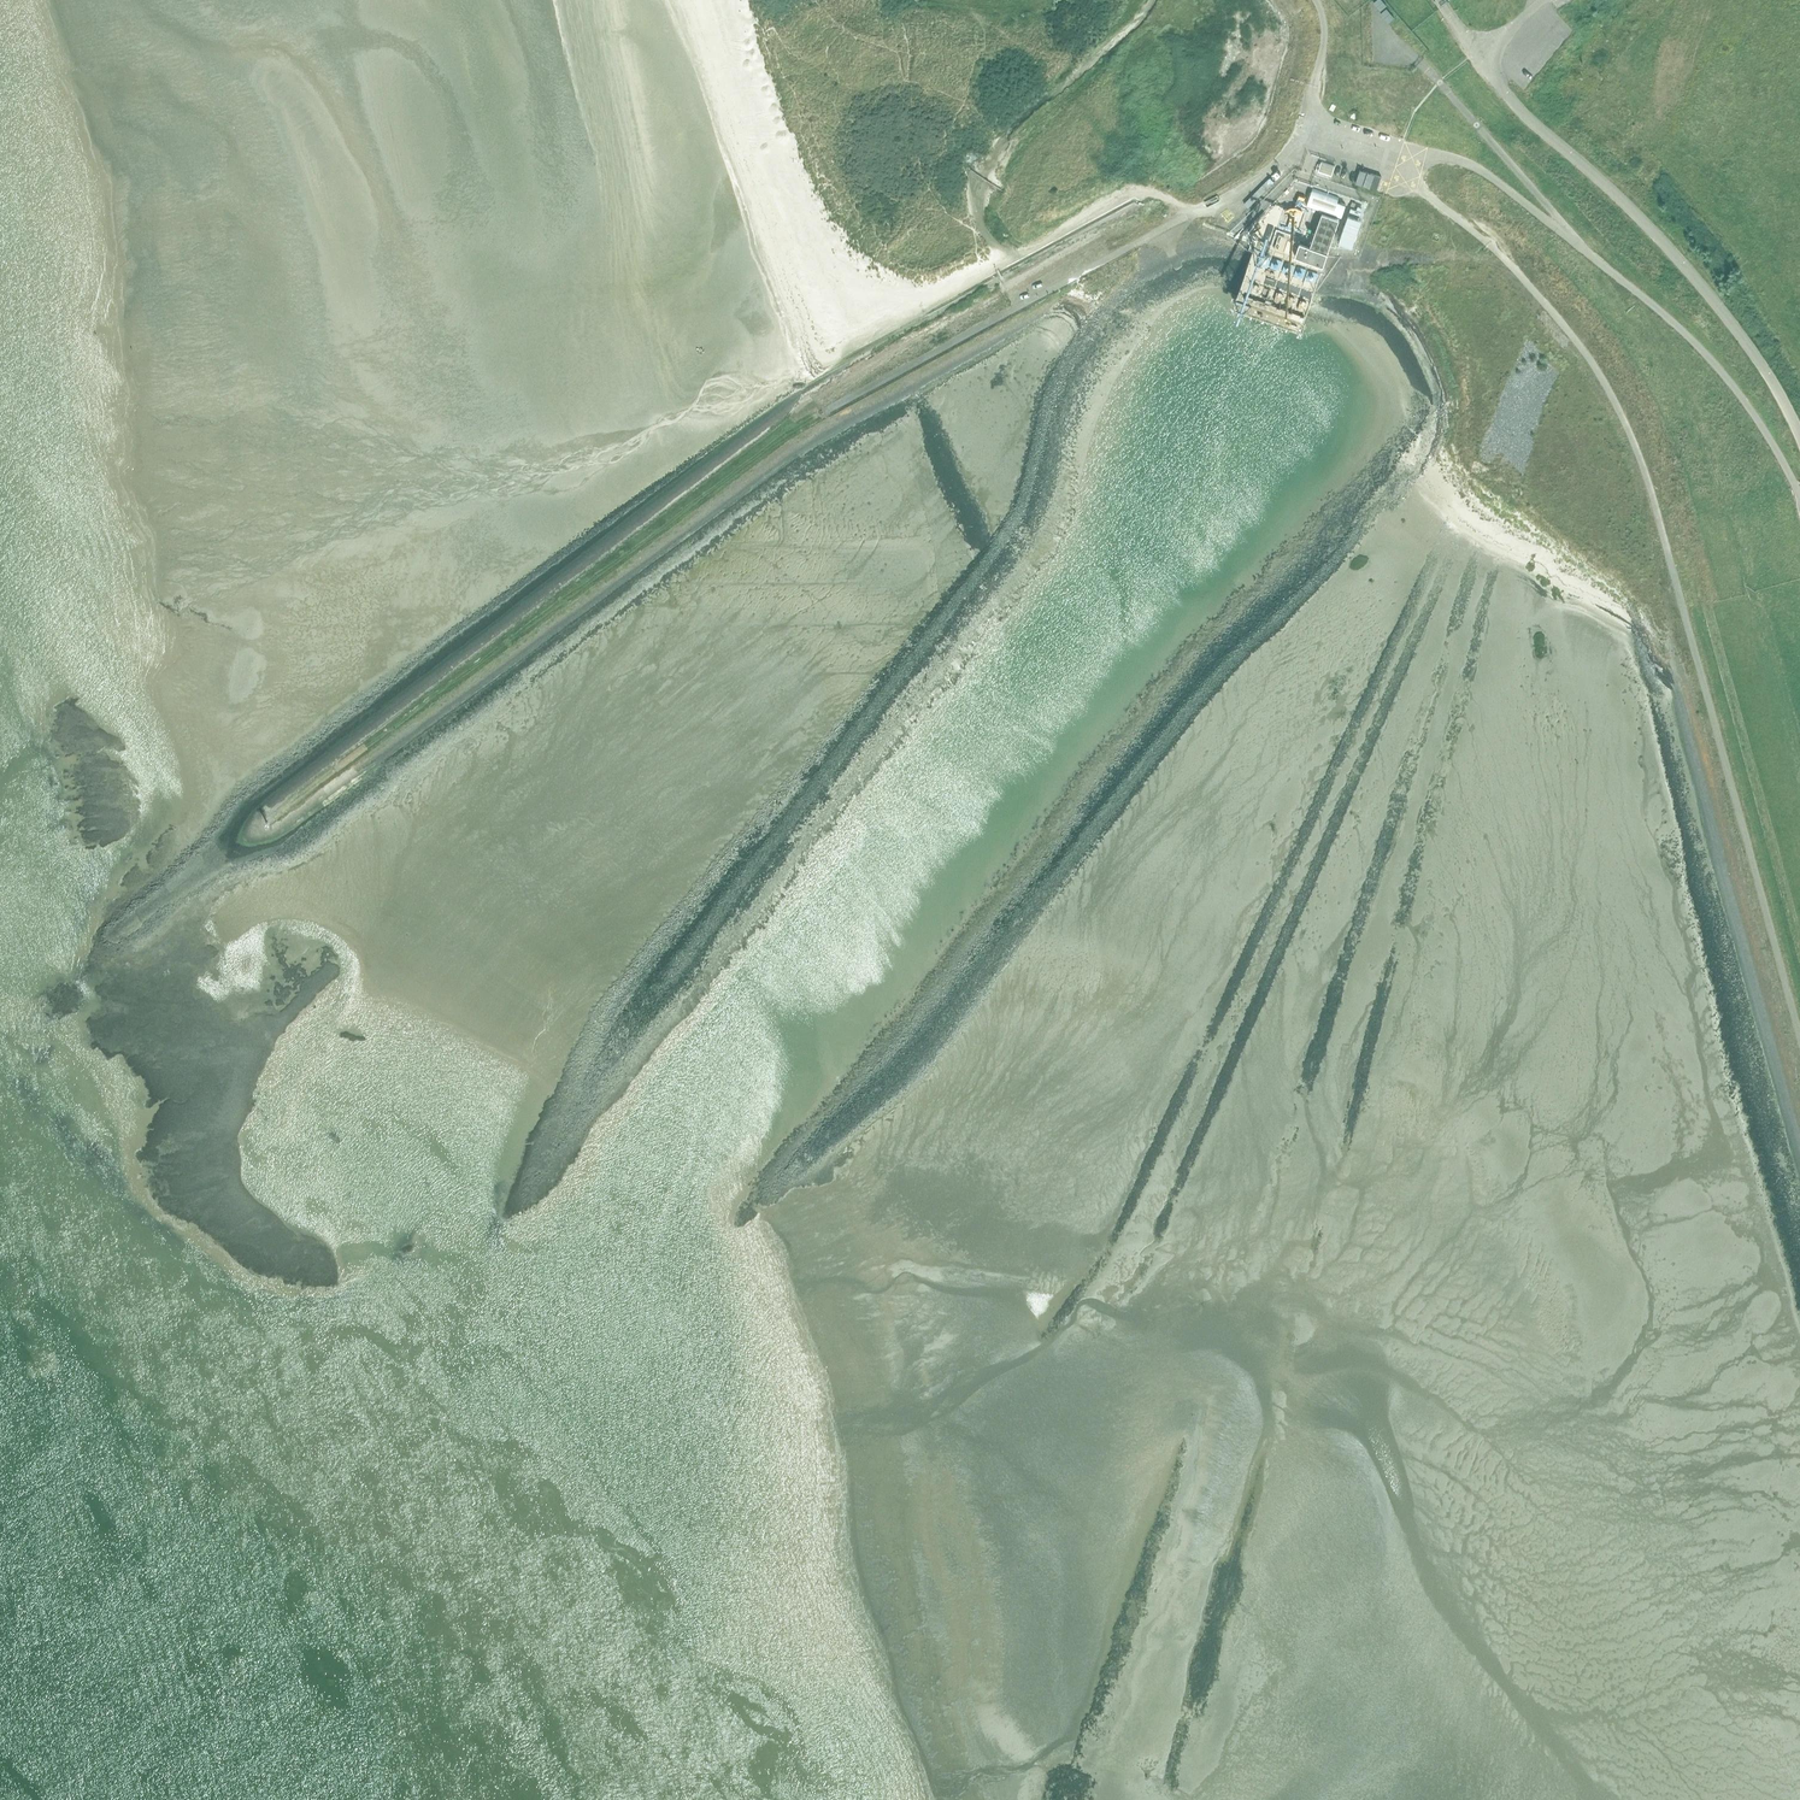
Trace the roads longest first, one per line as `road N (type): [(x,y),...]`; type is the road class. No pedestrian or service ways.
road 1 (unclassified): [(1799,493),(1753,411),(1696,345),(1504,185),(1456,158),(1400,154),(1310,131)]
road 2 (unclassified): [(1799,426),(1720,308),(1551,144),(1484,58)]
road 3 (track): [(1720,308),(1704,261),(1605,137),(1577,24),(1596,0)]

